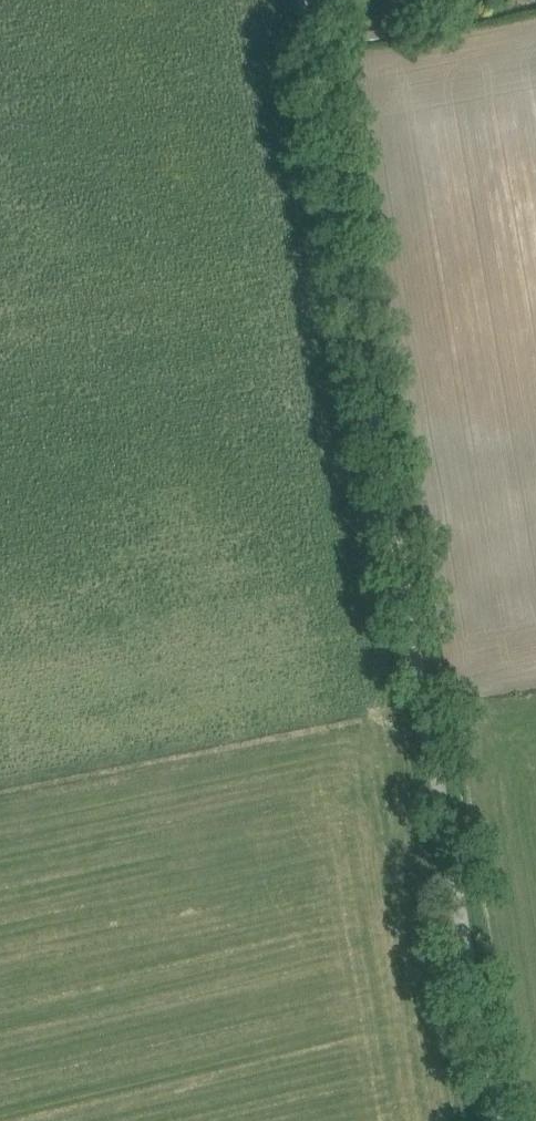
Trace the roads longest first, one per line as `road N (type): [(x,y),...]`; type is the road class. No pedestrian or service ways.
road 1 (unclassified): [(488,1120),(298,0)]

